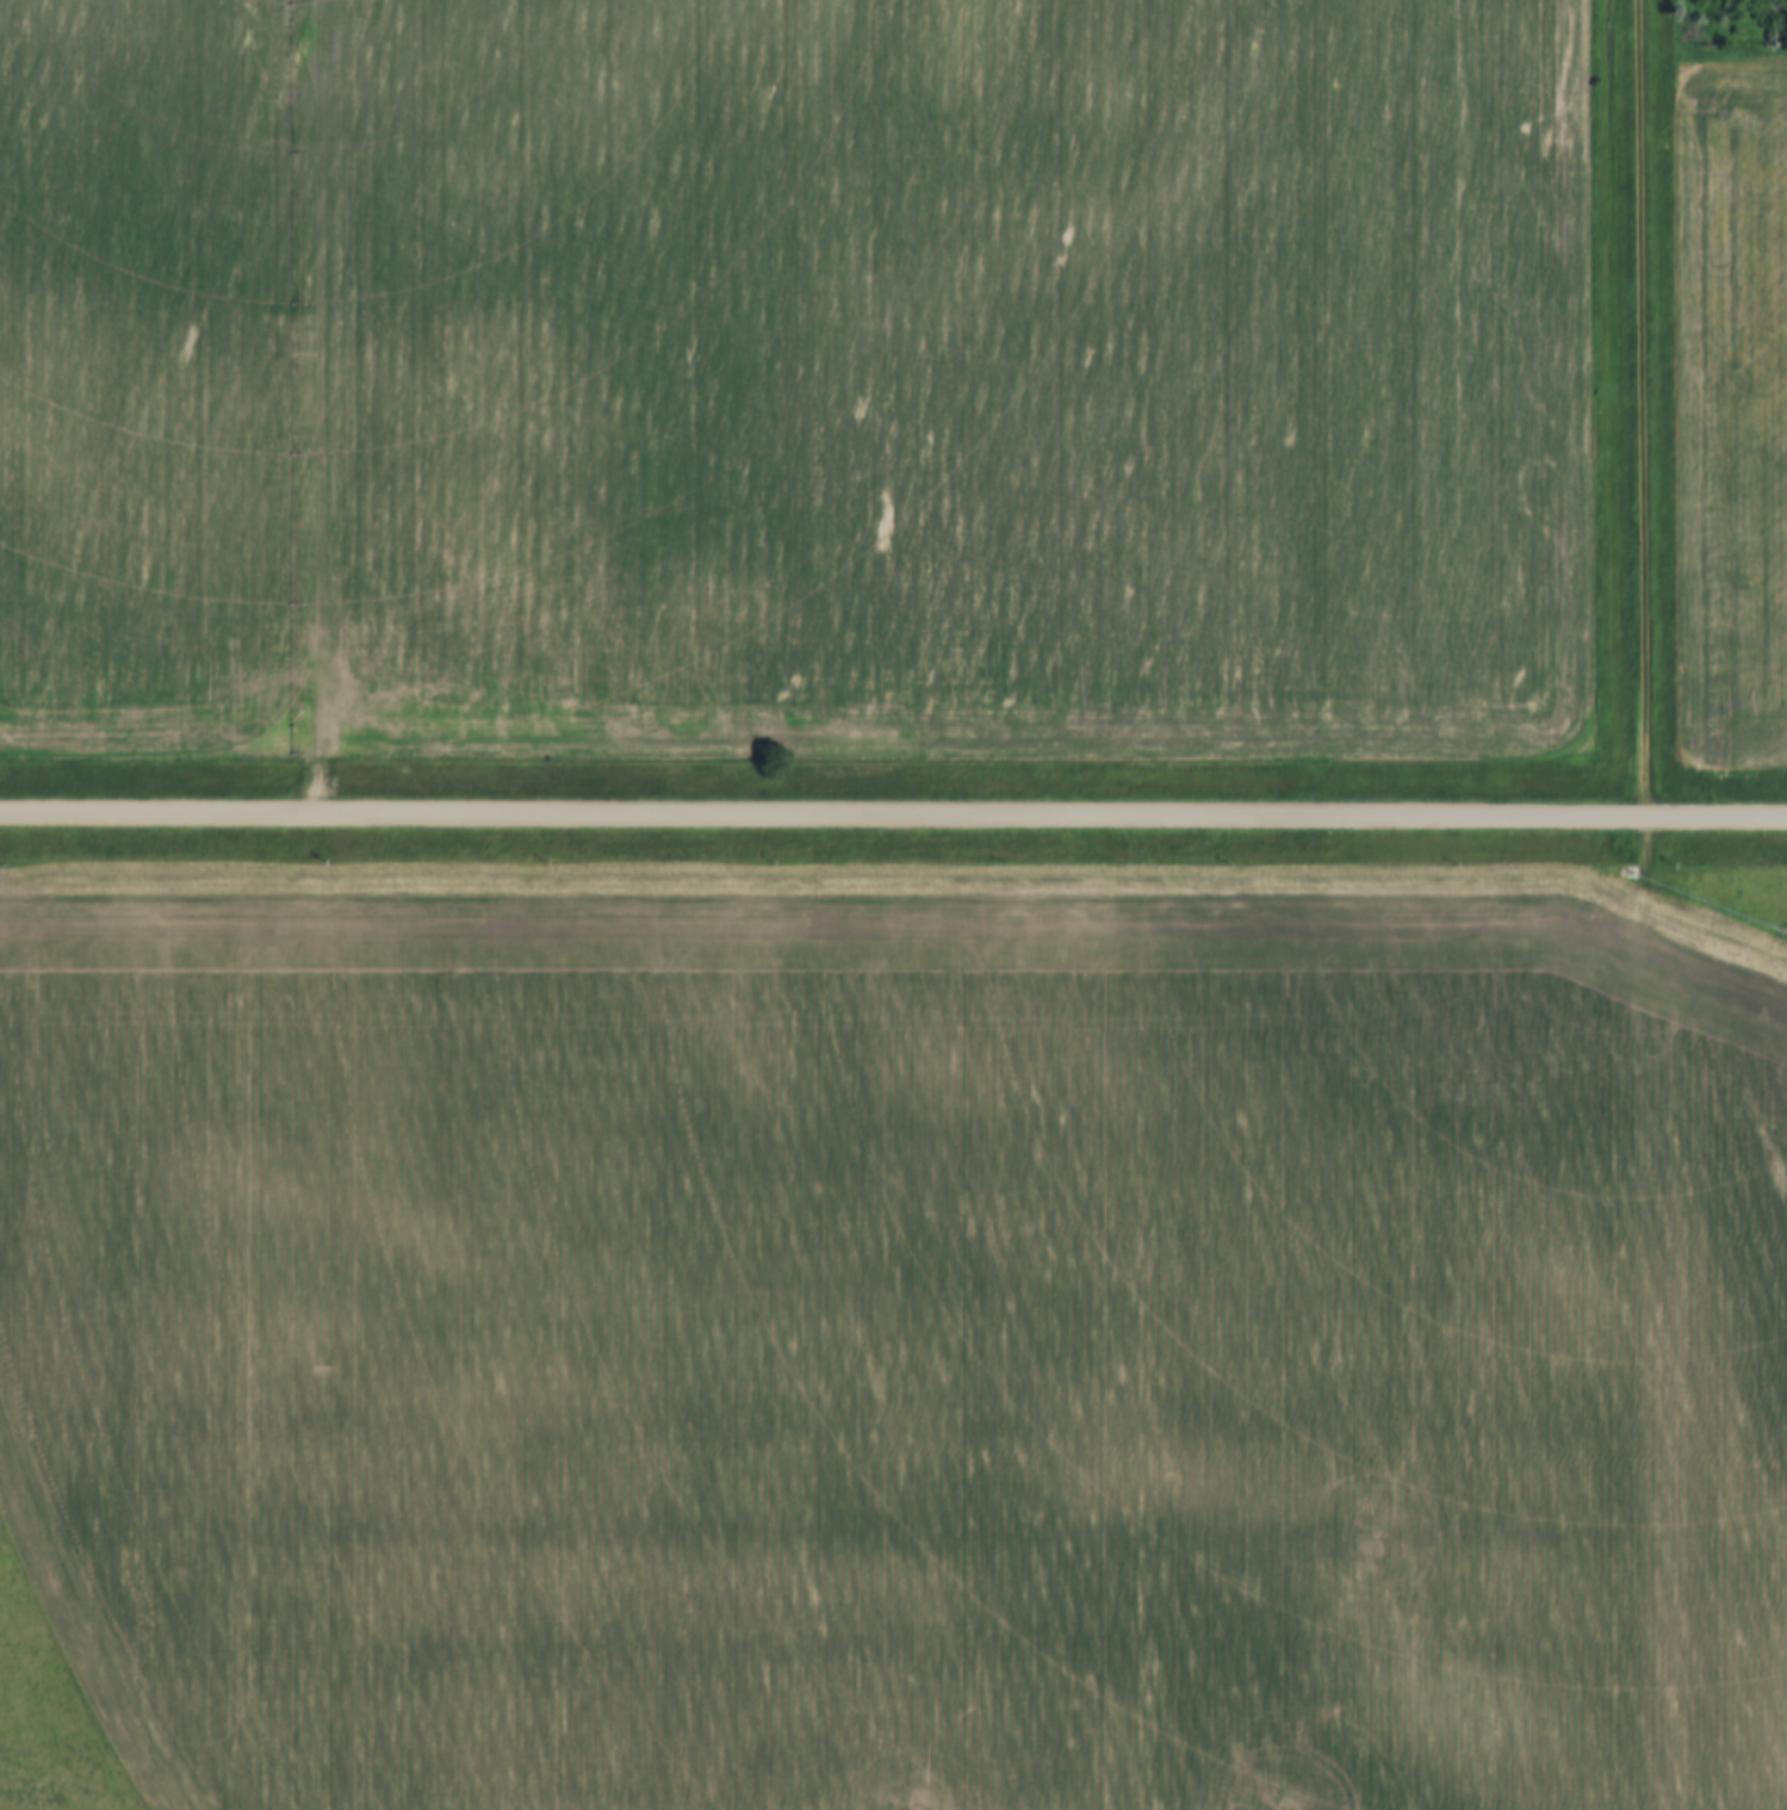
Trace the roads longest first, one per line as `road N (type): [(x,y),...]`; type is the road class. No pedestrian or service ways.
road 1 (track): [(1655,1809),(1637,984),(1644,862),(1658,816),(1651,0)]
road 2 (residential): [(0,814),(1786,818)]

